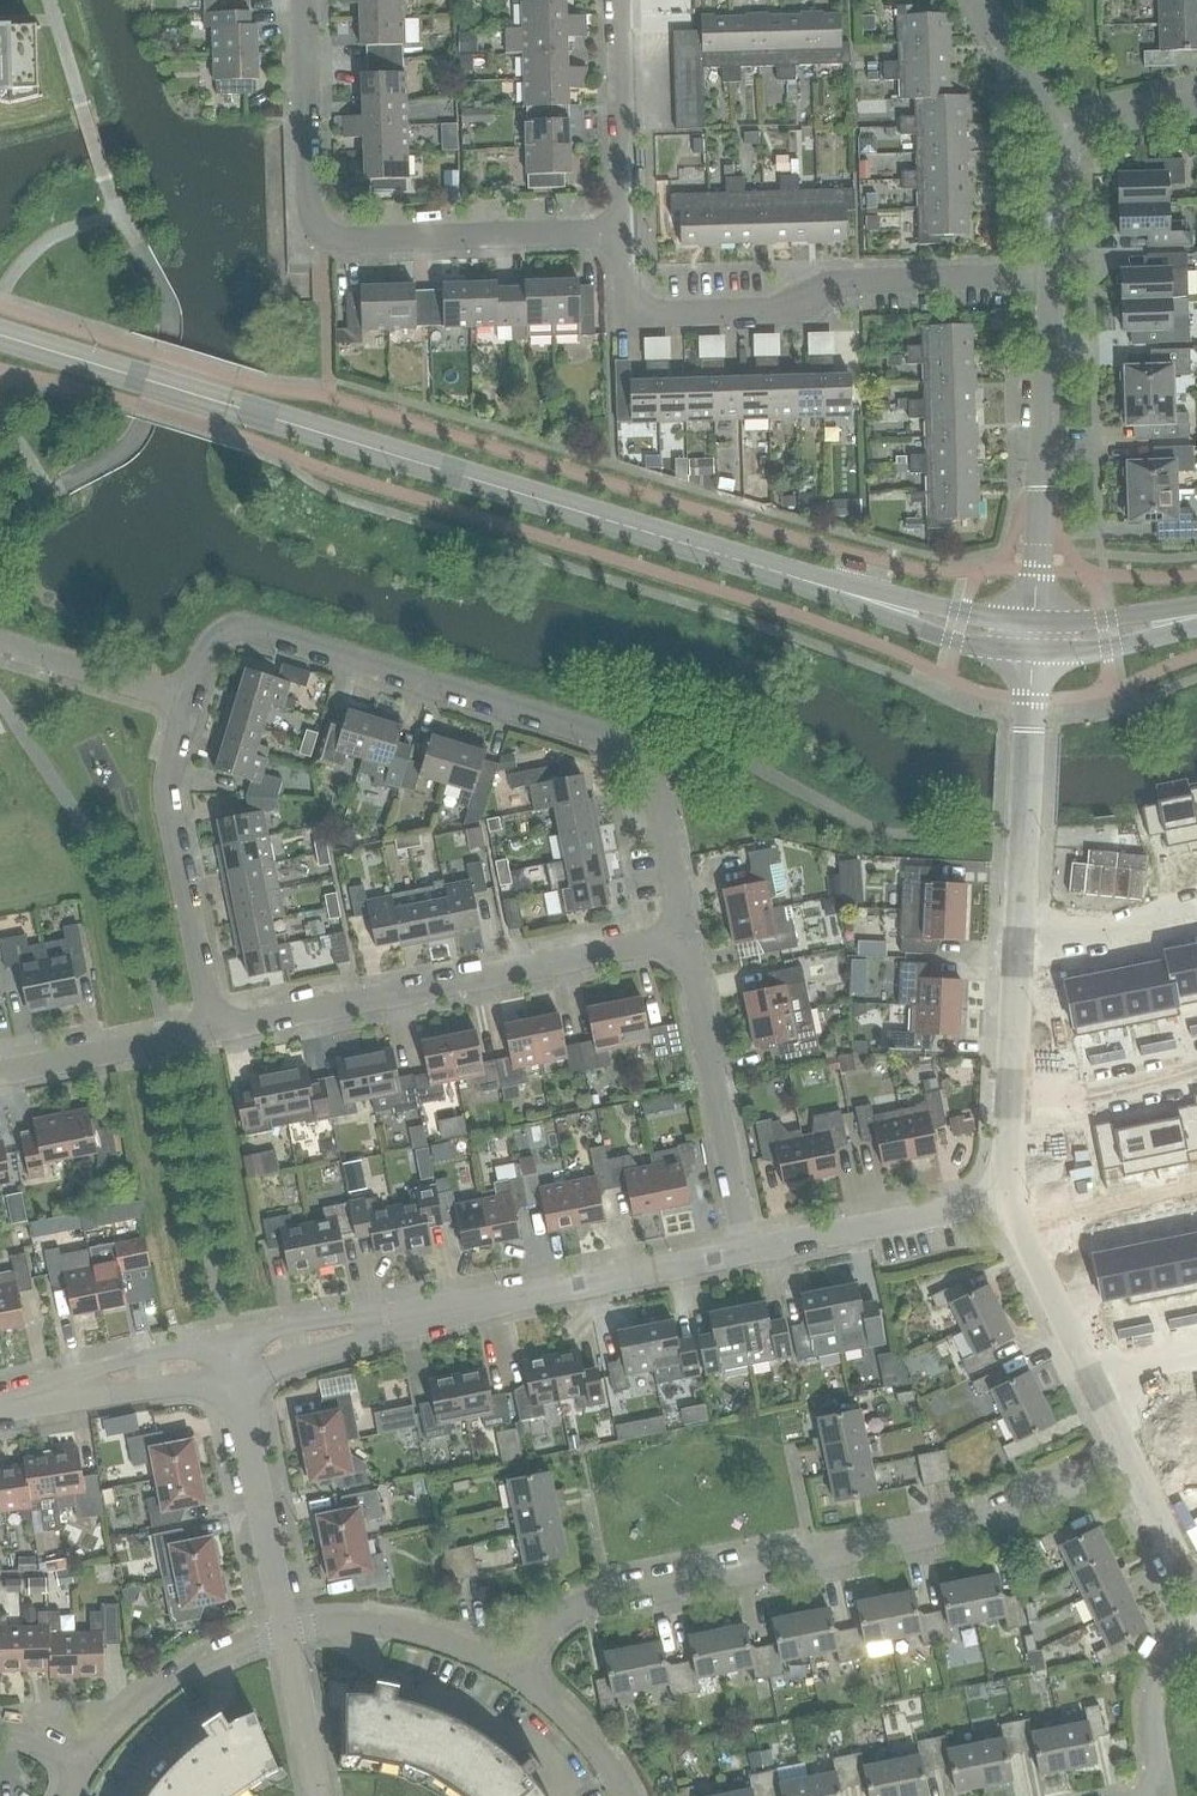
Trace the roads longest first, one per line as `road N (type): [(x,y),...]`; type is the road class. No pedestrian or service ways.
road 1 (secondary): [(861,600),(0,334)]
road 2 (residential): [(685,935),(650,773),(609,737),(240,626),(209,647),(189,700)]
road 3 (residential): [(516,1677),(547,1631),(582,1605),(979,1523),(1130,1458)]
road 4 (residential): [(624,231),(327,236),(309,200),(303,0)]
road 5 (residential): [(1052,275),(829,283),(780,310),(627,315),(624,231)]
road 6 (residential): [(213,1030),(685,935)]
road 7 (residential): [(1034,620),(1052,275)]
road 8 (residential): [(189,700),(167,791),(213,1030)]
road 9 (residential): [(747,1250),(685,935)]
road 10 (residential): [(235,1376),(504,1298)]
road 11 (residential): [(504,1298),(227,1336)]
road 12 (residential): [(1010,1198),(747,1250)]
road 13 (residential): [(286,1633),(235,1376)]
road 14 (residential): [(1020,910),(1033,653)]
road 15 (residential): [(747,1250),(504,1298)]
road 16 (residential): [(286,1633),(237,1645),(167,1682),(87,1766)]
road 17 (residential): [(516,1677),(469,1650),(406,1631),(341,1625),(286,1633)]
road 18 (residential): [(0,1402),(235,1376)]
road 19 (residential): [(227,1336),(0,1400)]
road 20 (residential): [(624,231),(618,0)]
road 21 (residential): [(0,1073),(213,1030)]
road 22 (residential): [(1097,1390),(1010,1198)]
road 23 (residential): [(0,644),(189,700)]
road 24 (residential): [(1011,1096),(1090,1095),(1175,1079),(1196,1065)]
road 25 (residential): [(1196,1620),(1152,1704),(1163,1795)]
road 26 (residential): [(1011,1096),(1020,910)]
road 27 (secondary): [(861,600),(957,642),(1033,653)]
road 28 (residential): [(1020,910),(1148,912),(1196,902)]
road 29 (secondary): [(1034,620),(907,599),(861,600)]
road 30 (secondary): [(1033,653),(1106,649),(1196,628)]
road 31 (residential): [(319,1795),(286,1633)]
road 32 (secondary): [(1196,608),(1034,620)]
road 33 (residential): [(624,1795),(582,1732),(516,1677)]
road 34 (residential): [(1062,129),(982,0)]
road 35 (residential): [(1052,275),(1062,129)]
road 36 (residential): [(1196,1584),(1130,1458)]
road 37 (residential): [(1062,129),(1196,103)]

